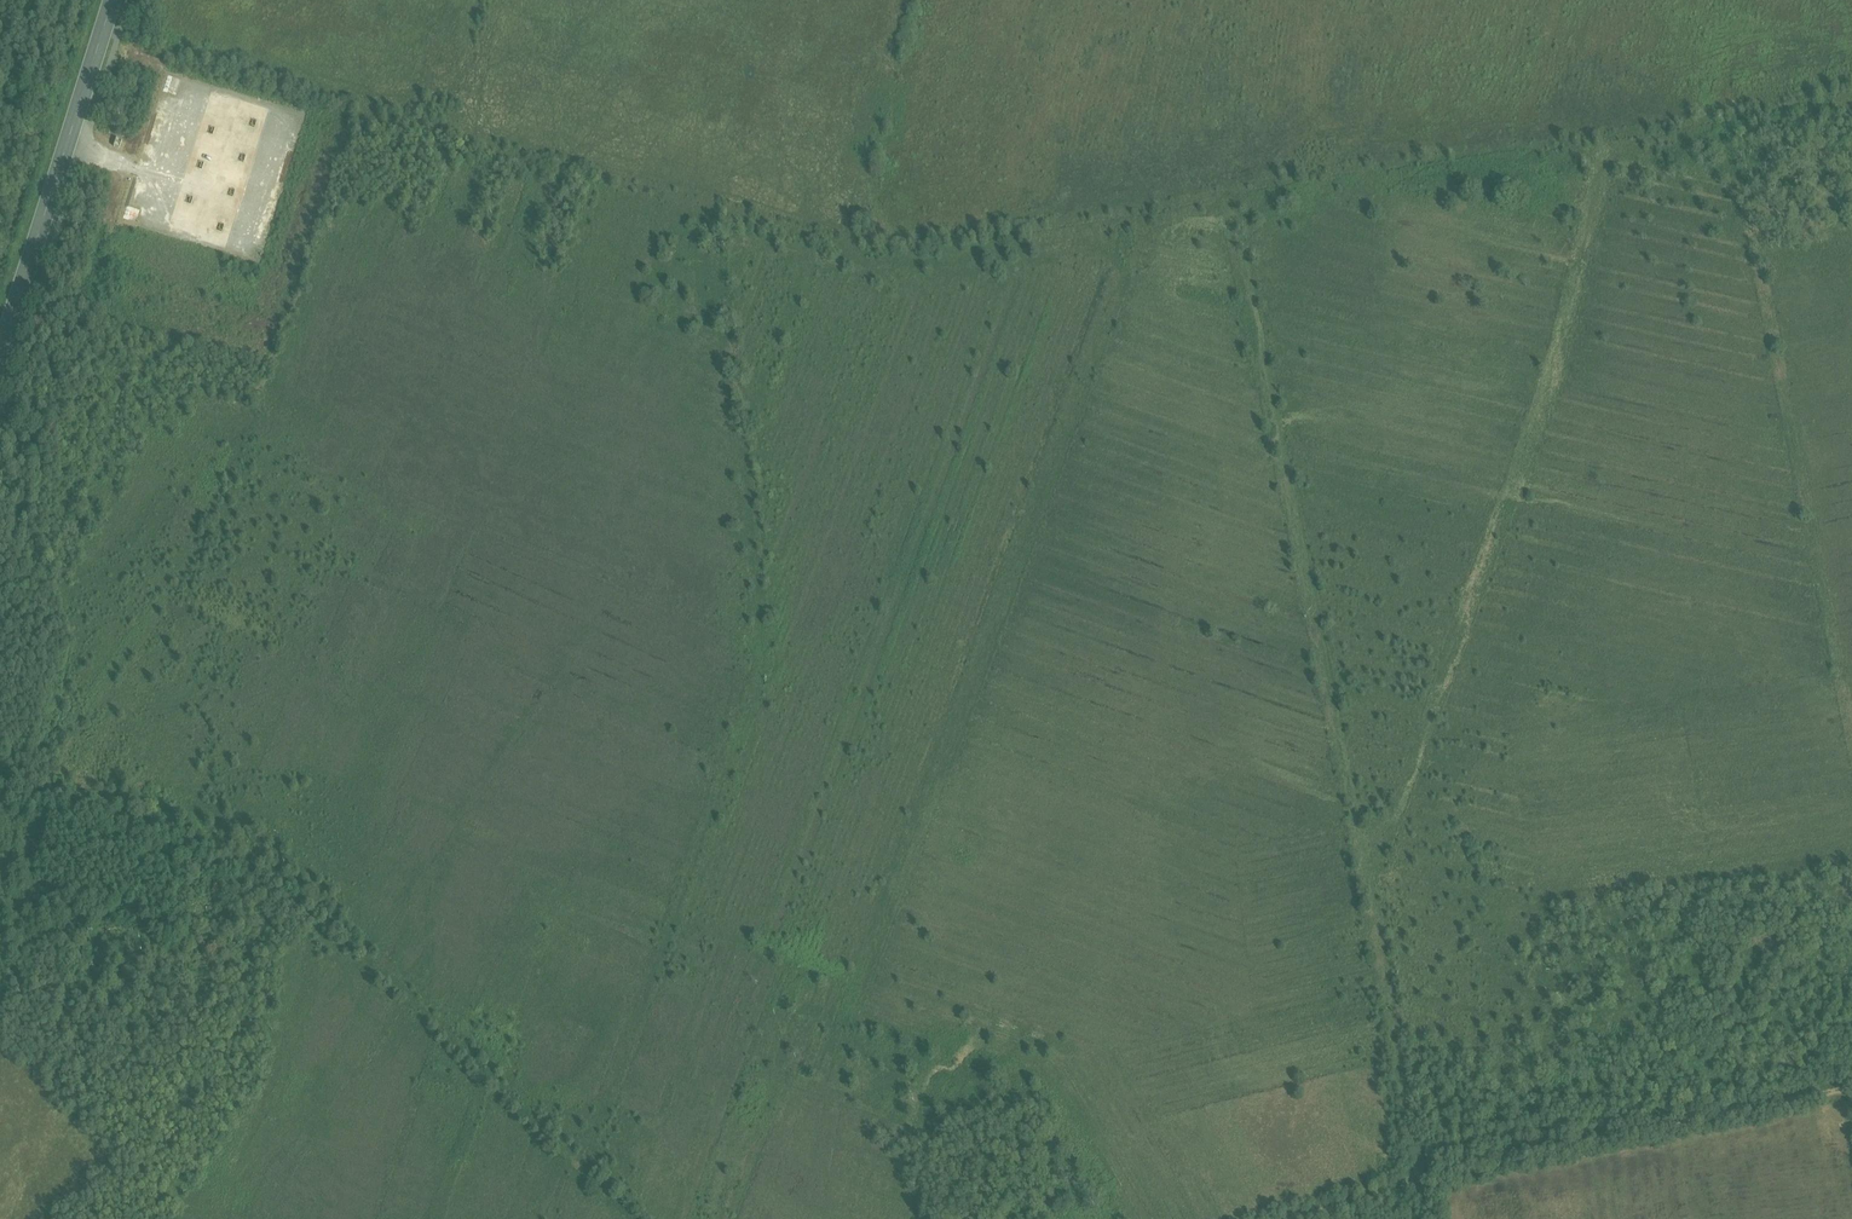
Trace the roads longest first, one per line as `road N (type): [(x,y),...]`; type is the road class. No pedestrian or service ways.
road 1 (primary): [(0,322),(101,0)]

